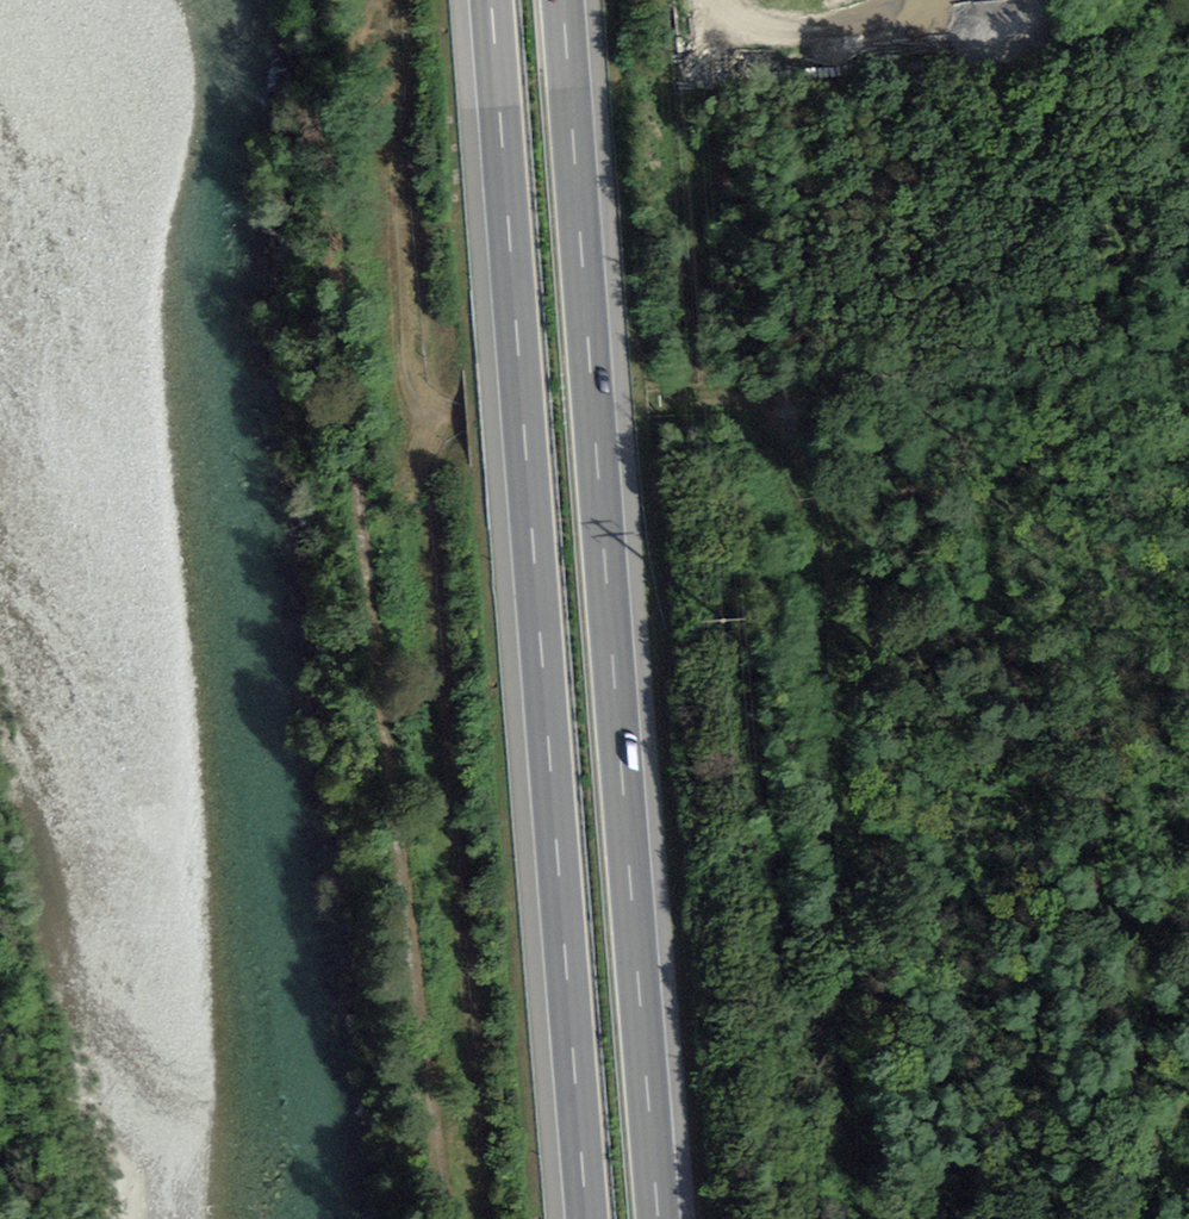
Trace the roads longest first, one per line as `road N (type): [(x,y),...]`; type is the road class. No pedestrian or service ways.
road 1 (motorway): [(658,1218),(561,0)]
road 2 (motorway): [(490,0),(586,1218)]
road 3 (track): [(477,1218),(408,373)]
road 4 (track): [(791,390),(825,534),(880,1218)]
road 5 (track): [(1188,363),(449,412)]
road 6 (track): [(400,0),(408,373),(449,412)]

